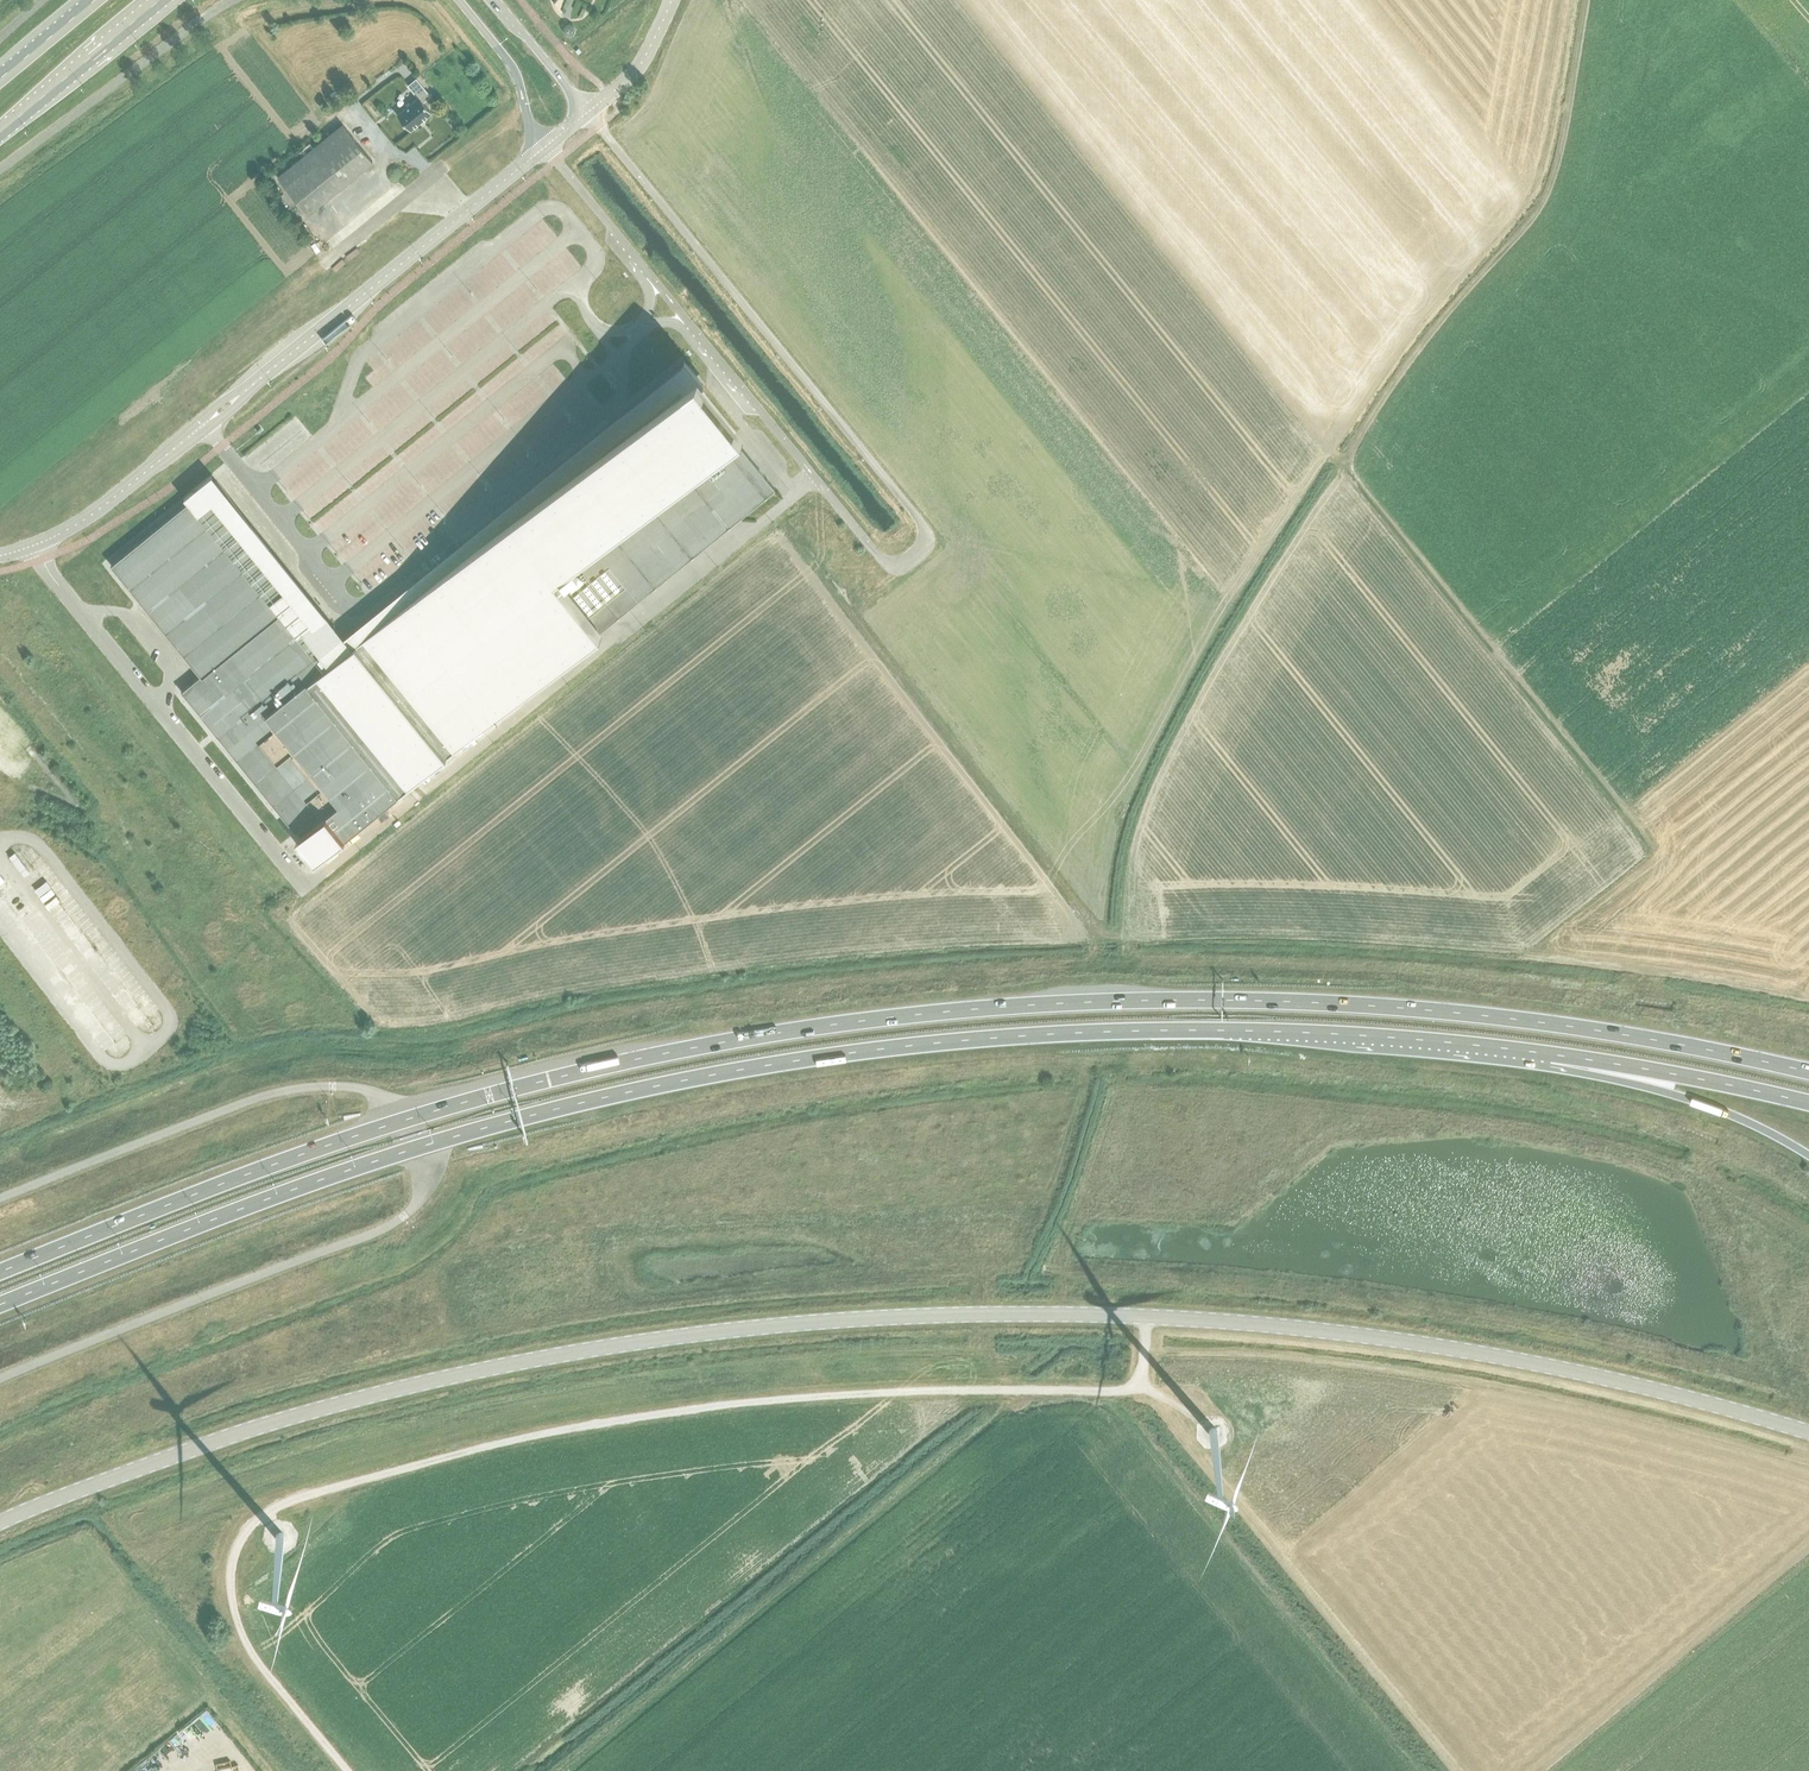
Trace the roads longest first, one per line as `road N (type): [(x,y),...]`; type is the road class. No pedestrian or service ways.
road 1 (trunk): [(1808,1072),(1581,1027),(1379,1006),(1117,1000),(892,1017),(680,1050),(489,1095),(271,1164),(0,1271)]
road 2 (tertiary): [(0,1519),(74,1486),(439,1374),(856,1318),(1047,1312),(1383,1338),(1597,1377),(1808,1432)]
road 3 (trunk): [(0,1304),(422,1146),(587,1101),(787,1062),(1028,1035),(1174,1030),(1328,1033),(1550,1054)]
road 4 (track): [(347,1770),(258,1662),(232,1613),(227,1584),(241,1532),(293,1497),(636,1416),(833,1394),(1150,1390),(1193,1418)]
road 5 (unclassified): [(157,707),(305,885),(814,475)]
road 6 (unclassified): [(814,475),(889,566),(922,549),(923,525),(589,113)]
road 7 (unclassified): [(201,423),(546,146)]
road 8 (unclassified): [(0,167),(237,0)]
road 9 (trunk): [(1550,1054),(1722,1110),(1808,1157)]
road 10 (trunk): [(1550,1054),(1808,1103)]
road 11 (unclassified): [(201,423),(361,615)]
road 12 (primary): [(0,135),(163,0)]
road 13 (unclassified): [(32,543),(90,515),(201,423)]
road 14 (unclassified): [(694,325),(814,475)]
road 15 (unclassified): [(458,0),(515,70),(546,146)]
road 16 (unclassified): [(157,707),(178,667),(128,611),(84,617)]
road 17 (unclassified): [(546,146),(646,266)]
road 18 (unclassified): [(589,113),(494,0)]
road 19 (unclassified): [(589,113),(629,80),(672,0)]

